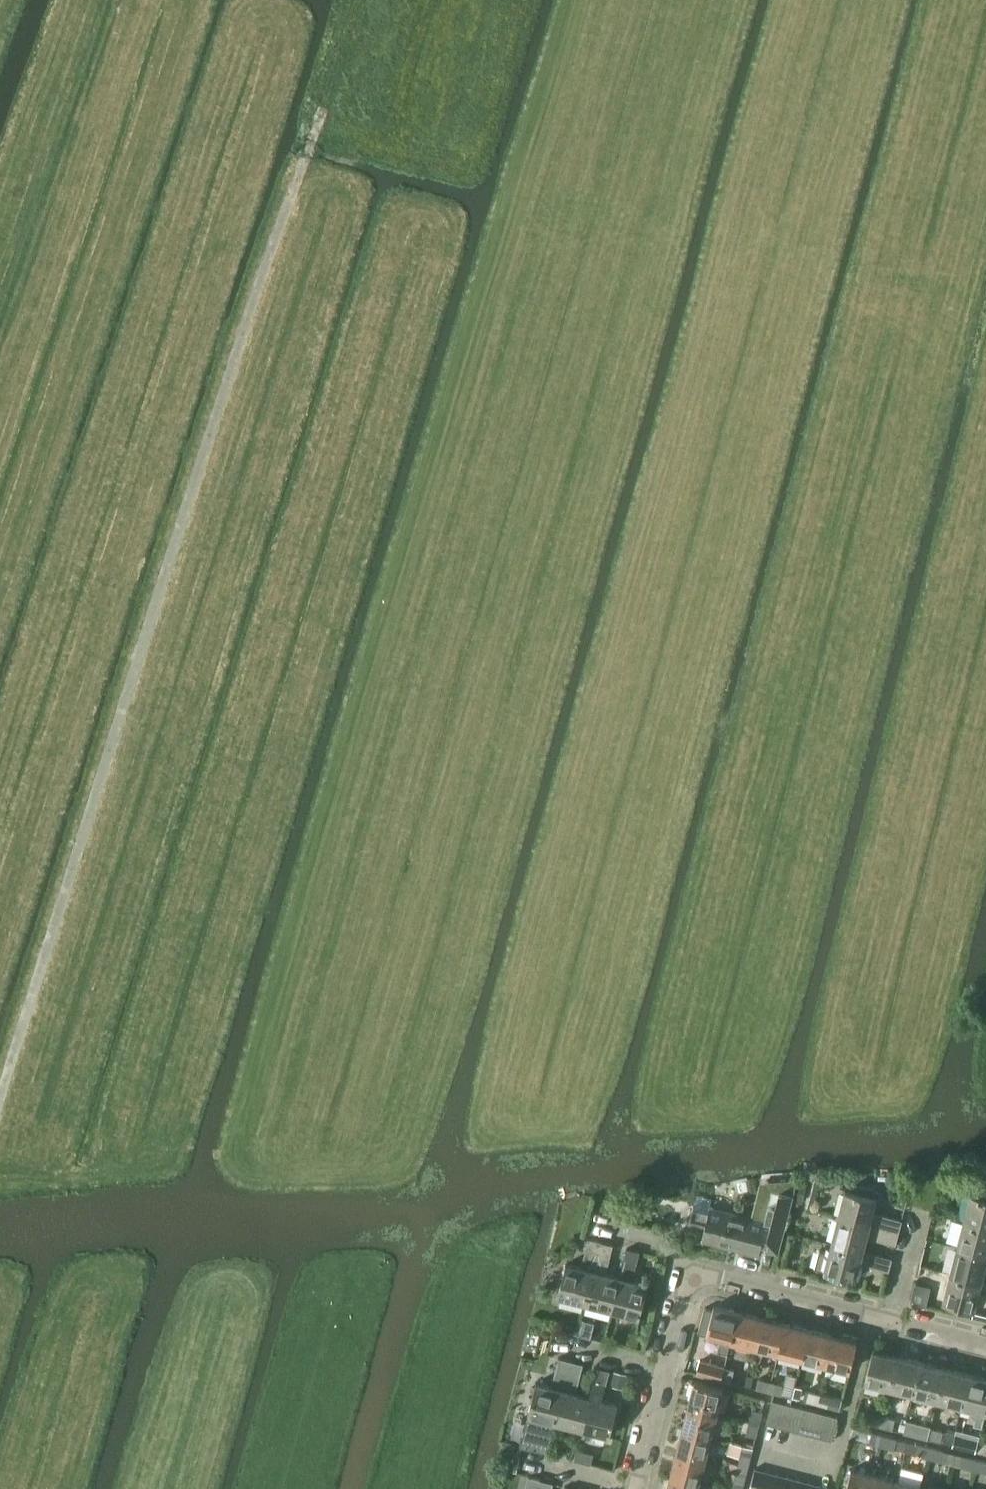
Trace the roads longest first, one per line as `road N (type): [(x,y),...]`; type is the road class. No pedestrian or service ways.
road 1 (track): [(322,112),(0,1088)]
road 2 (residential): [(889,1322),(684,1274)]
road 3 (residential): [(662,1370),(543,1339)]
road 4 (residential): [(630,1487),(662,1370)]

